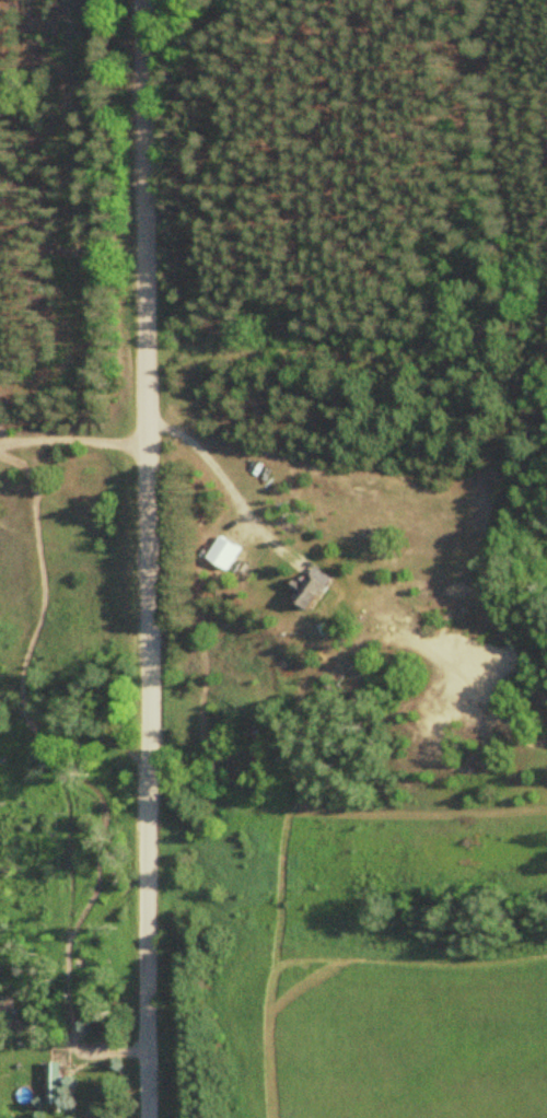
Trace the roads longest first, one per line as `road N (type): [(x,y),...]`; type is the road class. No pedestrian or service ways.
road 1 (residential): [(149,1117),(143,0)]

